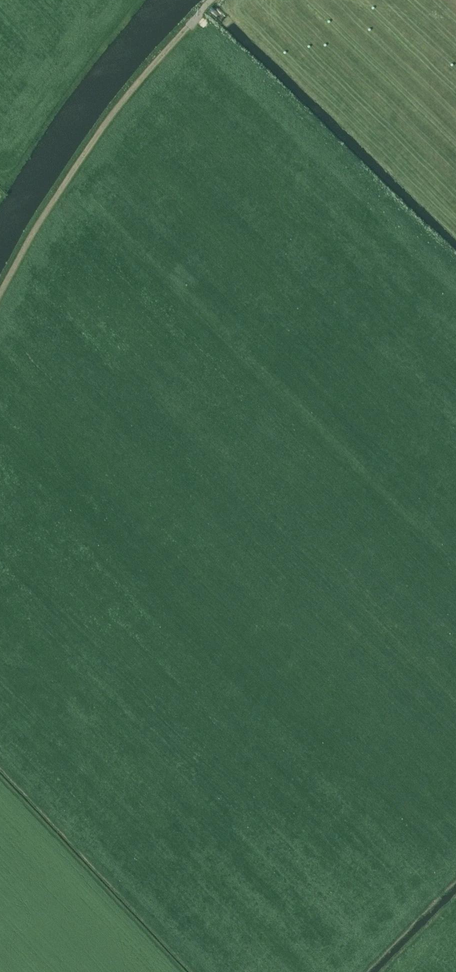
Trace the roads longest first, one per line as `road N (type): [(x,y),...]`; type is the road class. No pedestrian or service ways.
road 1 (track): [(188,25),(122,98),(0,290)]

